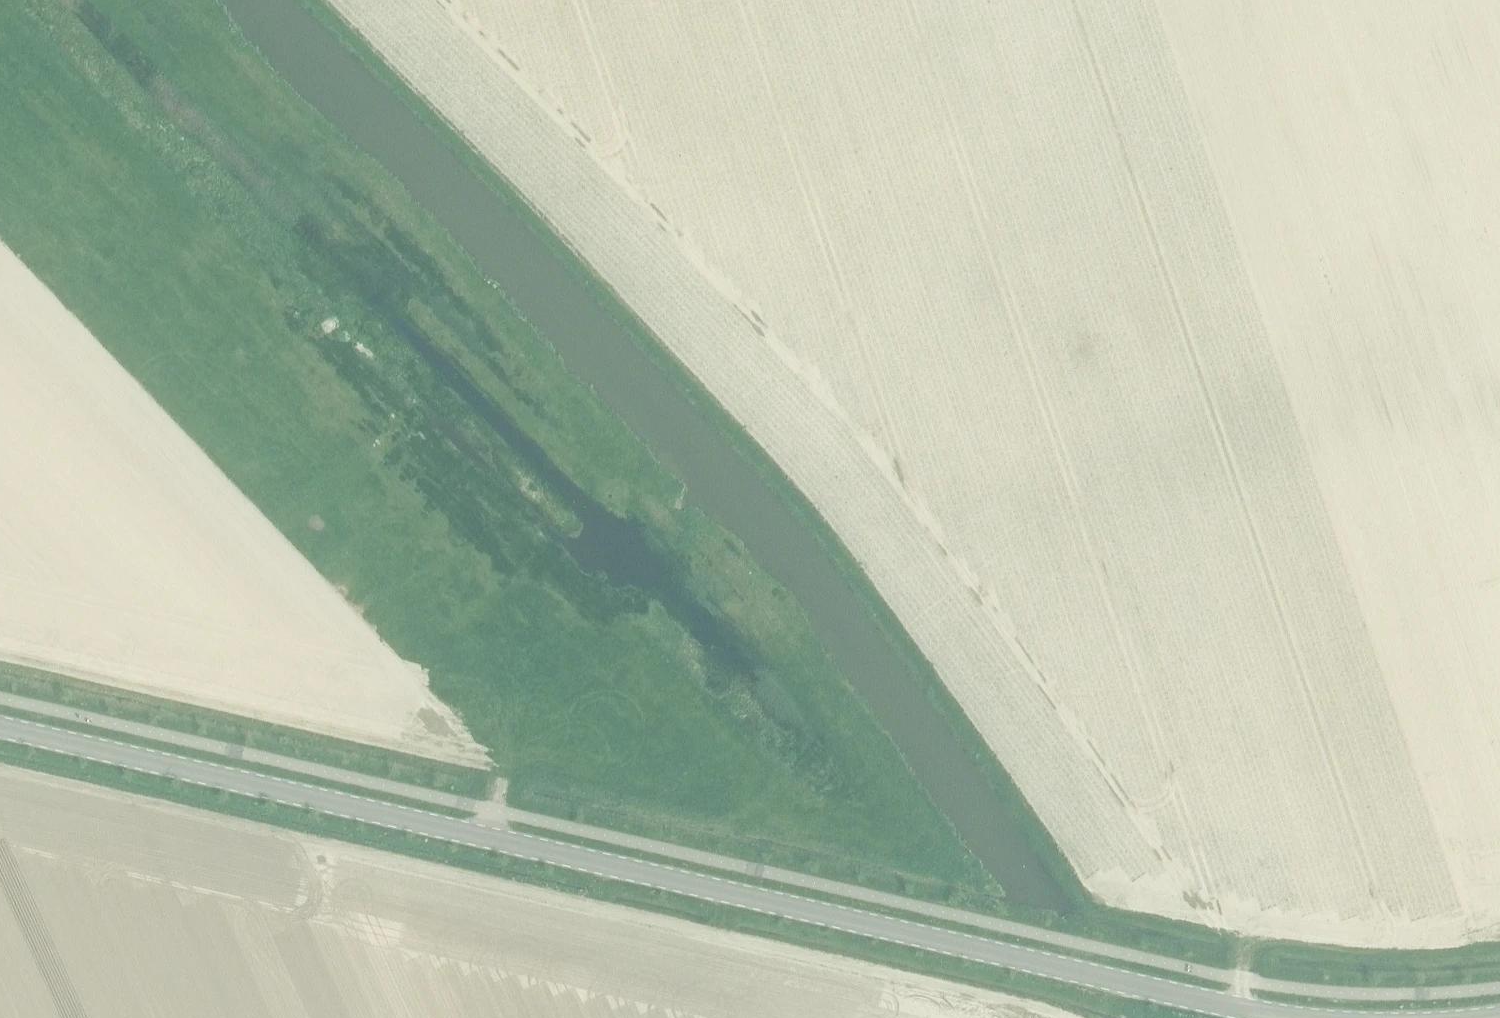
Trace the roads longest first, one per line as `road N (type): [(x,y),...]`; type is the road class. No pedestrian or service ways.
road 1 (tertiary): [(0,725),(1149,989),(1313,1017)]

